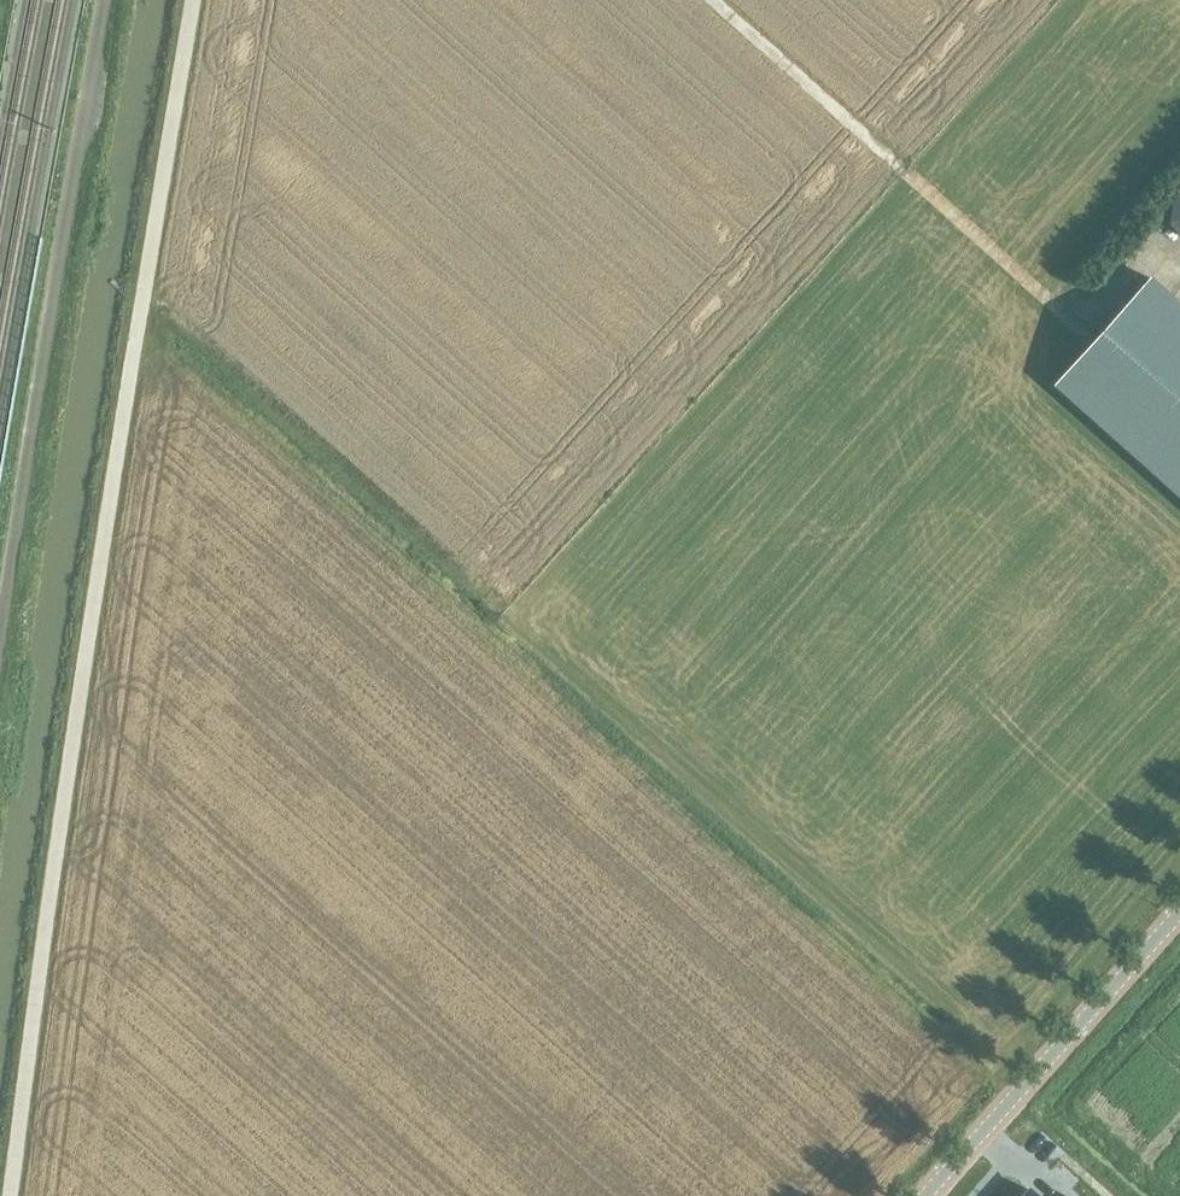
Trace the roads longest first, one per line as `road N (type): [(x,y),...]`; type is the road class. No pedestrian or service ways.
road 1 (track): [(14,1195),(81,706),(195,0)]
road 2 (track): [(699,0),(1069,339)]
road 3 (unclassified): [(937,1195),(1179,924)]

